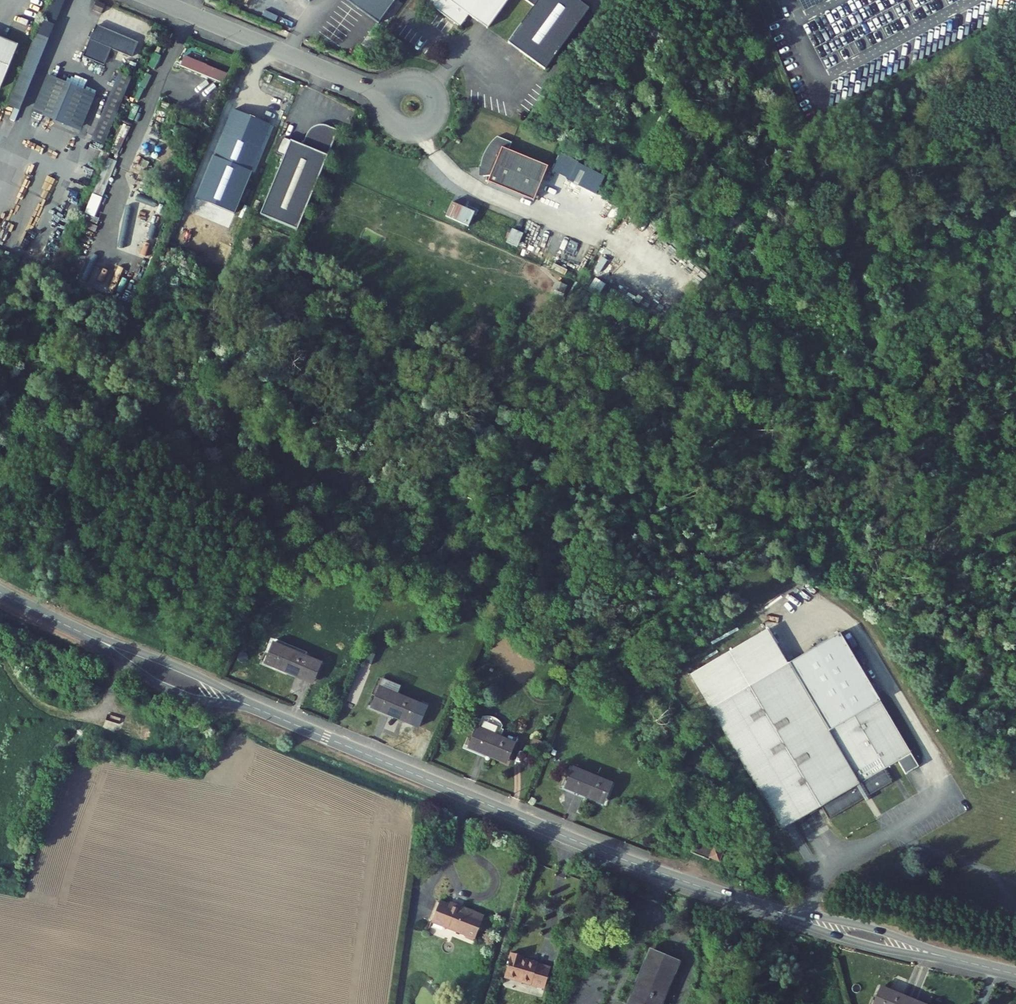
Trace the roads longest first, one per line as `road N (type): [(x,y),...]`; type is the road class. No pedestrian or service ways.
road 1 (residential): [(264,711),(576,842),(798,920)]
road 2 (residential): [(158,0),(389,95)]
road 3 (unclassified): [(1015,975),(798,920)]
road 4 (residential): [(85,636),(167,689),(264,711)]
road 5 (residential): [(264,711),(195,675),(85,636)]
road 6 (residential): [(389,95),(395,124),(426,127),(439,105),(420,81)]

